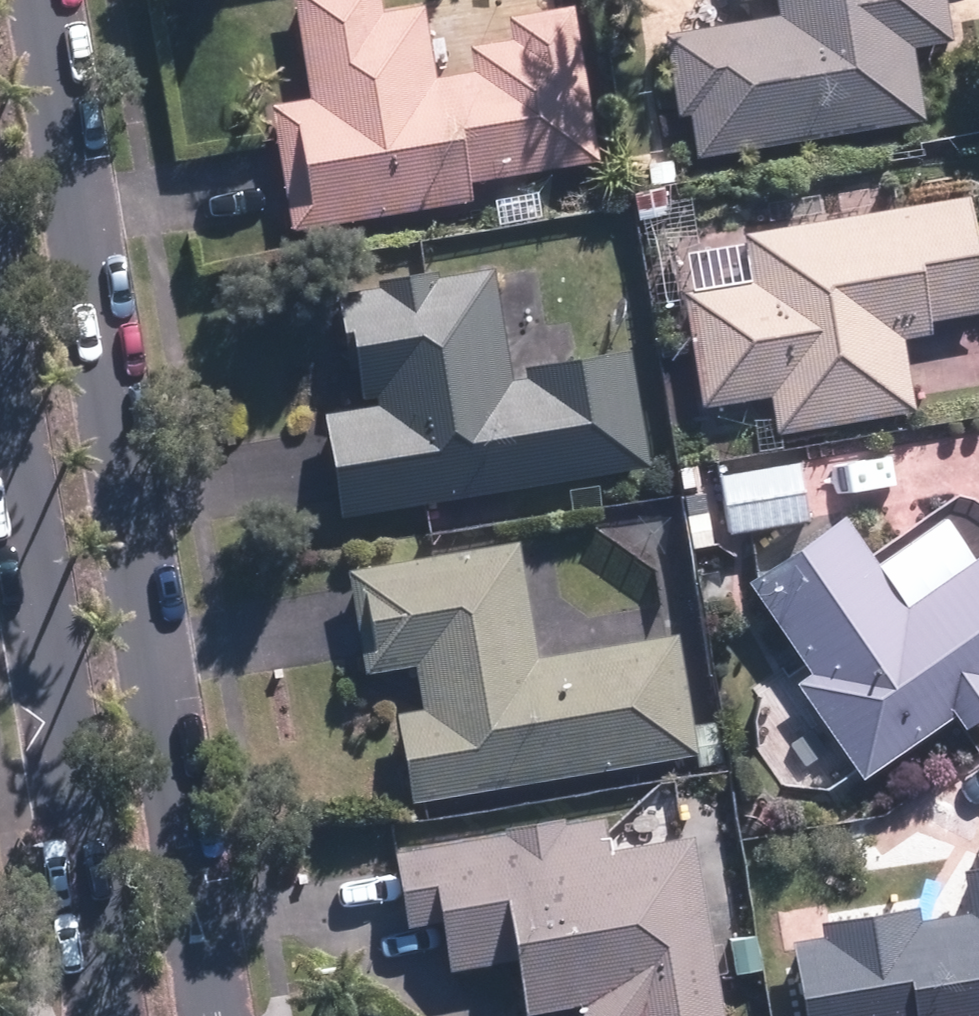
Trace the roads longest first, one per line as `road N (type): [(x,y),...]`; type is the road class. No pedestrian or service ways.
road 1 (residential): [(30,0),(230,1015)]
road 2 (residential): [(103,1015),(0,366)]

